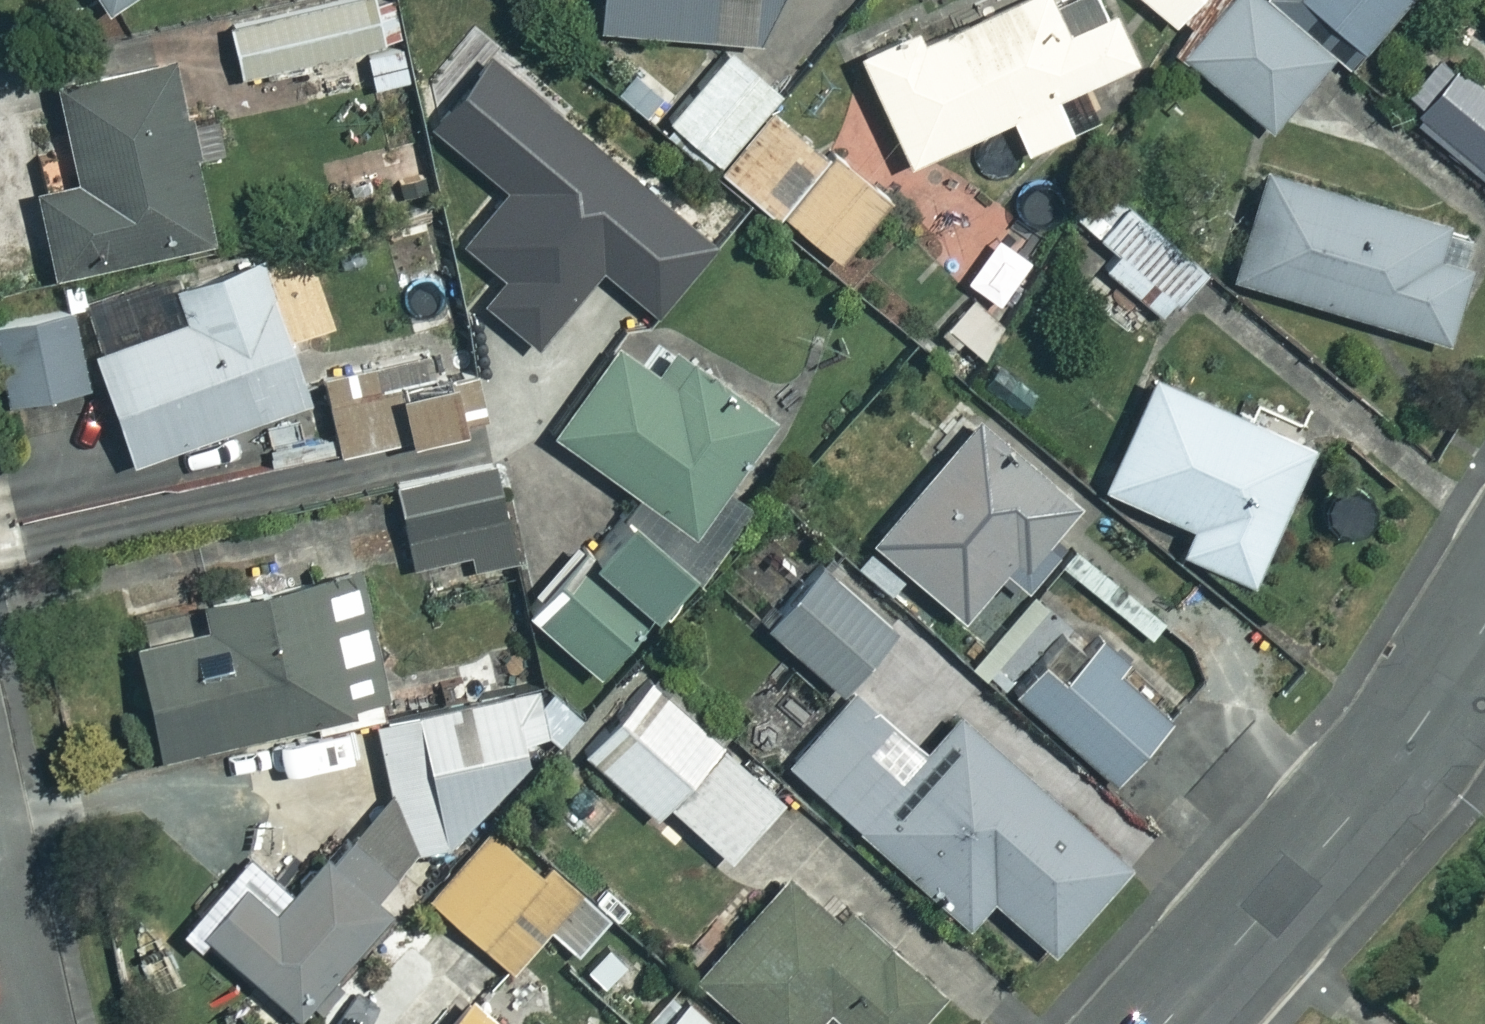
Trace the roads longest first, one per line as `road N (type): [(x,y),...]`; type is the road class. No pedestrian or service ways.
road 1 (residential): [(1165,1023),(1349,818),(1484,625)]

